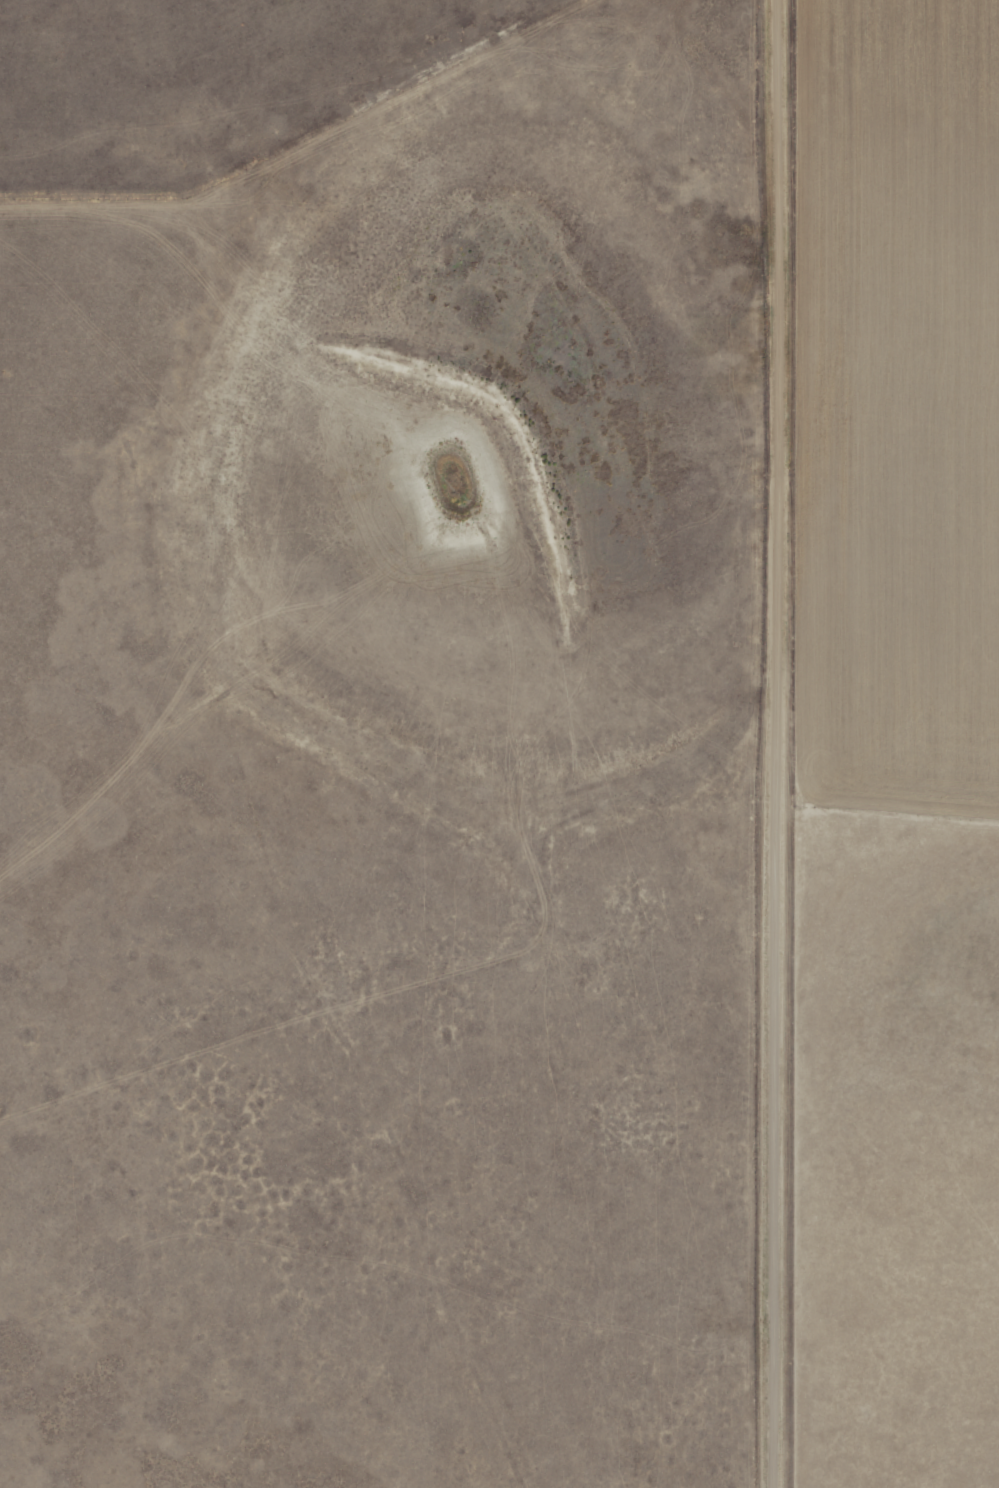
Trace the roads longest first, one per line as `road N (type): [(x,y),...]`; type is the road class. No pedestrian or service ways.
road 1 (residential): [(774,1487),(782,0)]

